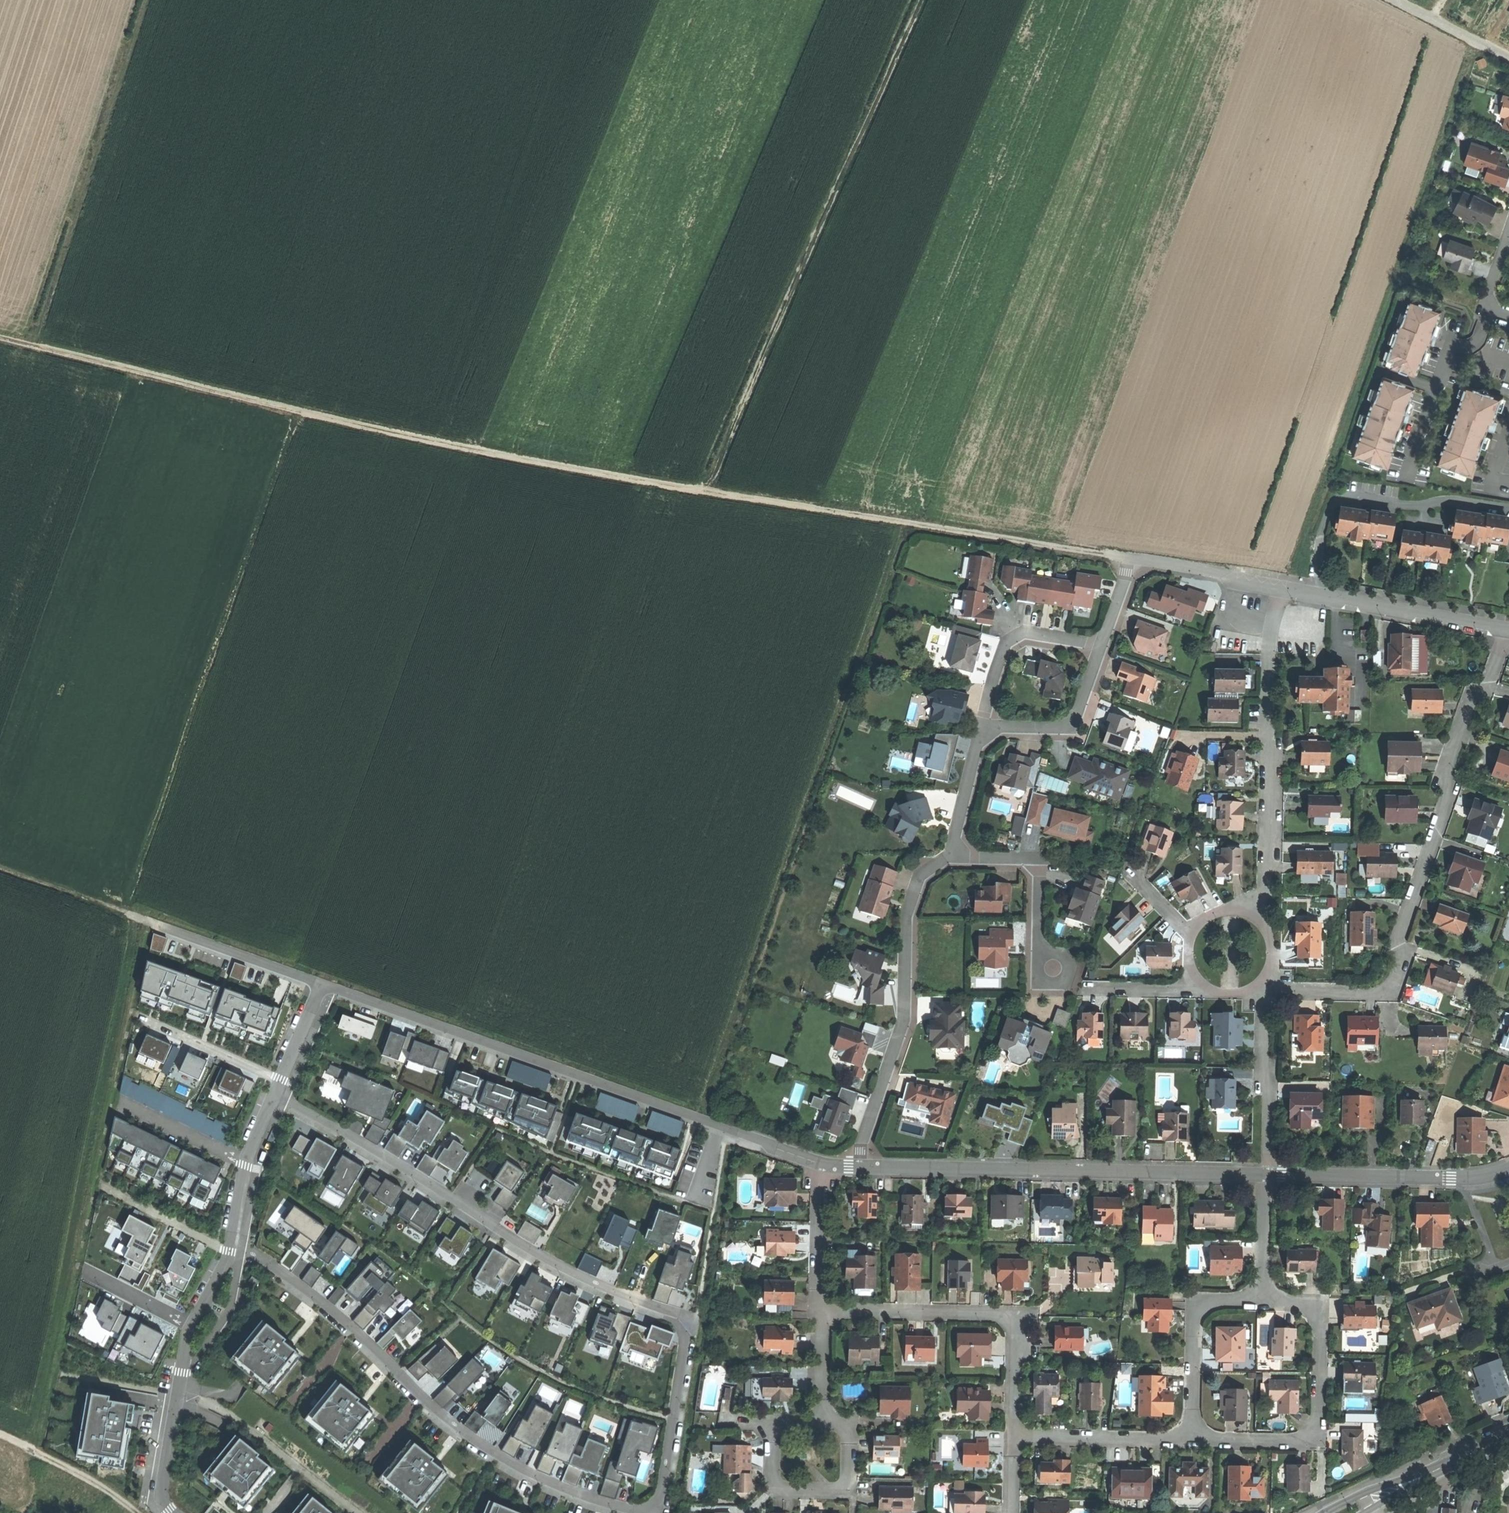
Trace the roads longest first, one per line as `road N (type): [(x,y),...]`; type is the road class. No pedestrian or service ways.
road 1 (residential): [(231,1243),(351,1333),(427,1408),(521,1473),(626,1511),(642,1510),(660,1495),(686,1320),(536,1257),(274,1095)]
road 2 (track): [(1133,559),(622,480),(402,437),(35,347)]
road 3 (track): [(923,0),(709,493)]
road 4 (track): [(123,911),(297,412)]
road 5 (residential): [(327,990),(819,1164)]
road 6 (residential): [(1508,628),(1446,769),(1446,809),(1389,986),(1331,992),(1262,982)]
road 7 (residential): [(1266,1176),(860,1168)]
road 8 (track): [(35,347),(147,0)]
road 9 (track): [(0,867),(327,990)]
road 10 (residential): [(860,1168),(902,1020),(907,910),(925,870),(951,857)]
road 11 (residential): [(818,1314),(1006,1315),(1017,1332),(1013,1435)]
road 12 (residential): [(1191,1441),(1314,1436),(1318,1316),(1306,1305),(1262,1303)]
road 13 (residential): [(1508,1169),(1463,1179),(1266,1176)]
road 14 (residential): [(1102,646),(1133,559),(1280,588)]
road 15 (residential): [(1280,588),(1508,628)]
road 16 (residential): [(782,1425),(776,1483),(787,1491),(835,1490),(845,1484),(847,1437),(843,1426),(821,1422)]
road 17 (residential): [(1262,1303),(1218,1302),(1196,1313),(1191,1441)]
road 18 (residential): [(1266,1176),(1262,982)]
road 19 (residential): [(1102,646),(1013,637),(982,734)]
road 20 (residential): [(191,1326),(162,1477),(169,1512)]
road 21 (residential): [(951,857),(1033,864),(1040,940),(1051,968)]
road 22 (residential): [(1269,736),(1268,889),(1255,917)]
road 23 (residential): [(1013,1435),(1191,1441)]
road 24 (residential): [(982,734),(1069,722),(1102,646)]
road 25 (track): [(138,1512),(0,1434)]
road 26 (residential): [(138,1016),(281,1080)]
road 27 (residential): [(819,1164),(818,1314)]
road 28 (residential): [(1280,588),(1269,642),(1269,736)]
road 29 (residential): [(102,1187),(230,1252)]
road 30 (residential): [(247,1162),(119,1103)]
road 31 (residential): [(1262,1303),(1266,1176)]
road 32 (residential): [(951,857),(982,734)]
road 33 (track): [(1508,58),(1396,0)]
road 34 (residential): [(1201,982),(1164,990),(1080,988)]

